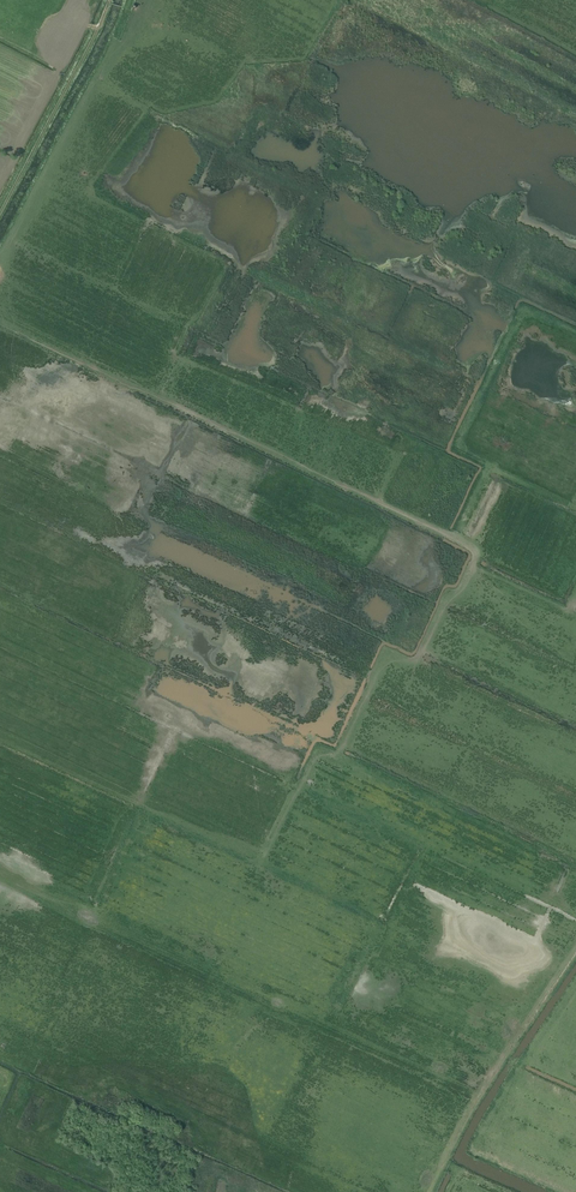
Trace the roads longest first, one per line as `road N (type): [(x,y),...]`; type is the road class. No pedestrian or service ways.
road 1 (track): [(0,212),(109,3)]

